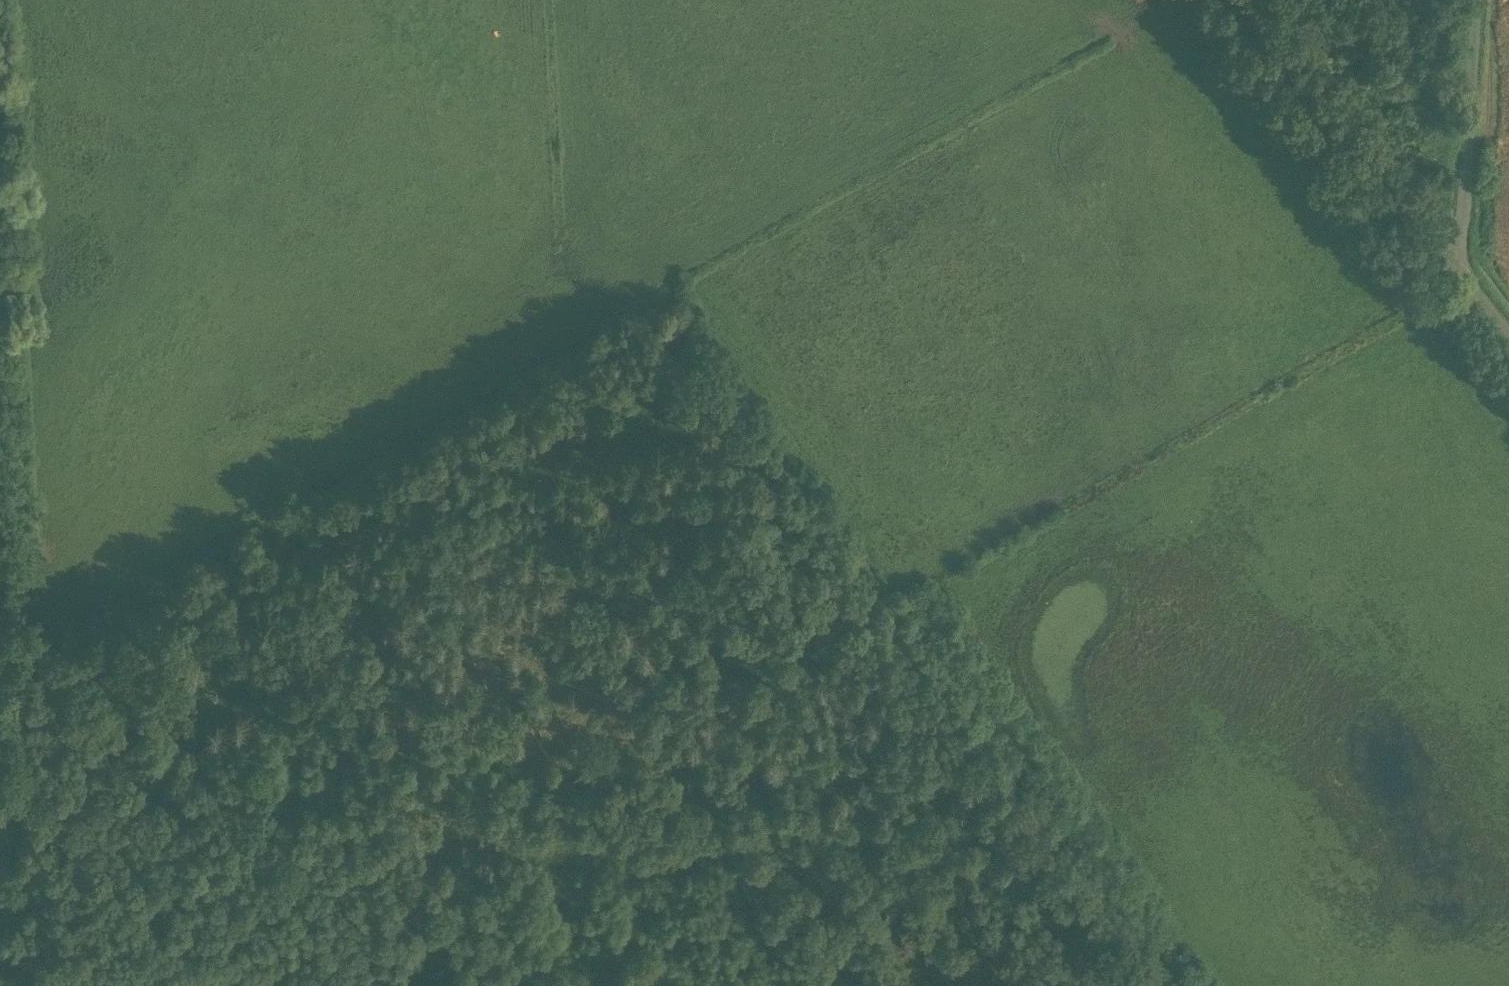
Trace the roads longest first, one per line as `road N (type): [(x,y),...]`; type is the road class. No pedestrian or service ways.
road 1 (unclassified): [(1239,0),(1454,263)]
road 2 (unclassified): [(1454,263),(1476,0)]

